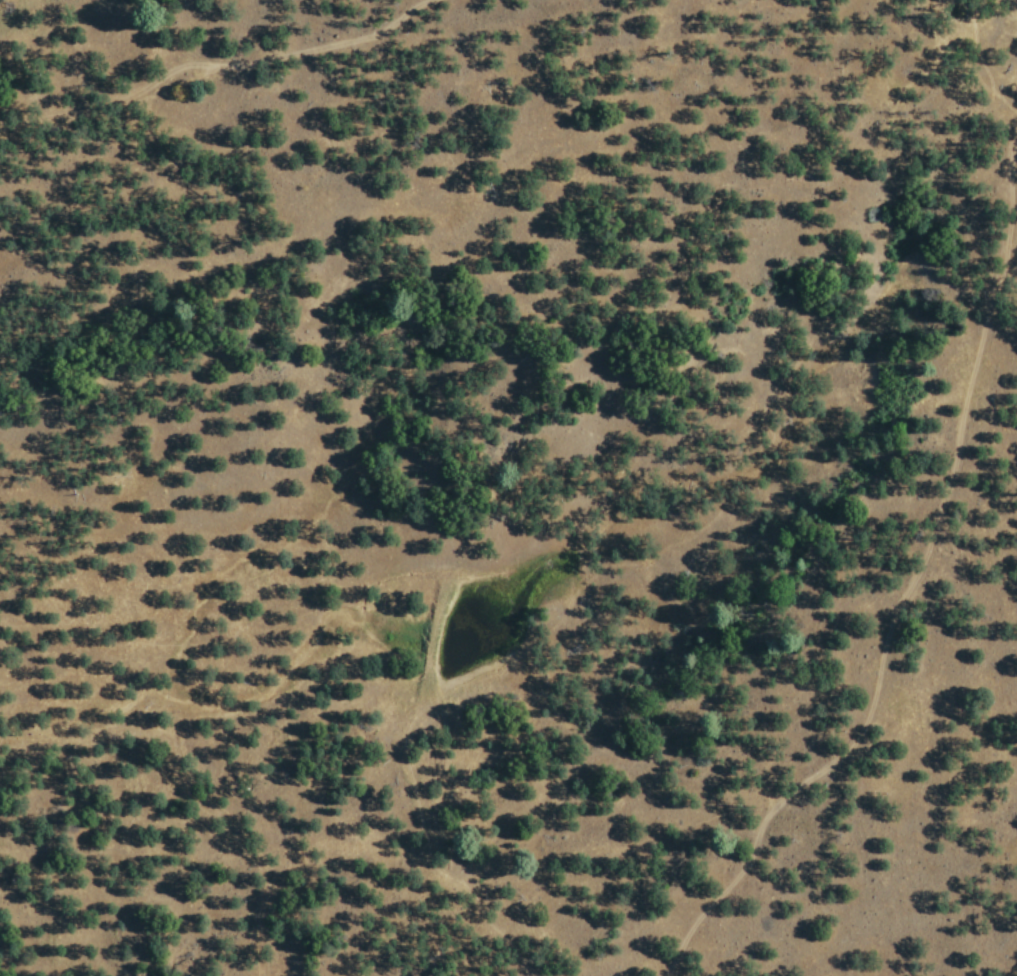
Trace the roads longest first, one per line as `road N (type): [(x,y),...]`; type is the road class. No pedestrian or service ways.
road 1 (track): [(421,0),(366,36),(249,63),(176,68),(80,111),(0,118)]

